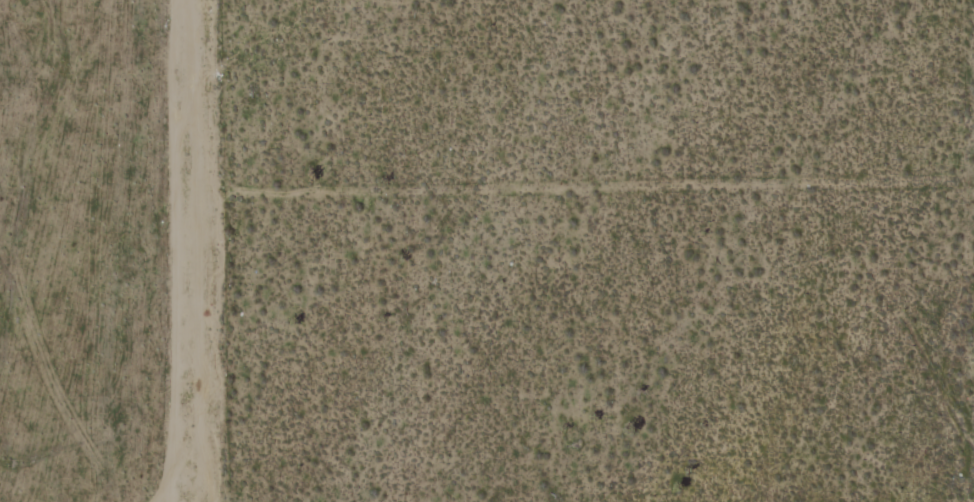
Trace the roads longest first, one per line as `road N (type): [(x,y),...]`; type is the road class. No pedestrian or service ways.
road 1 (residential): [(214,501),(206,0)]

